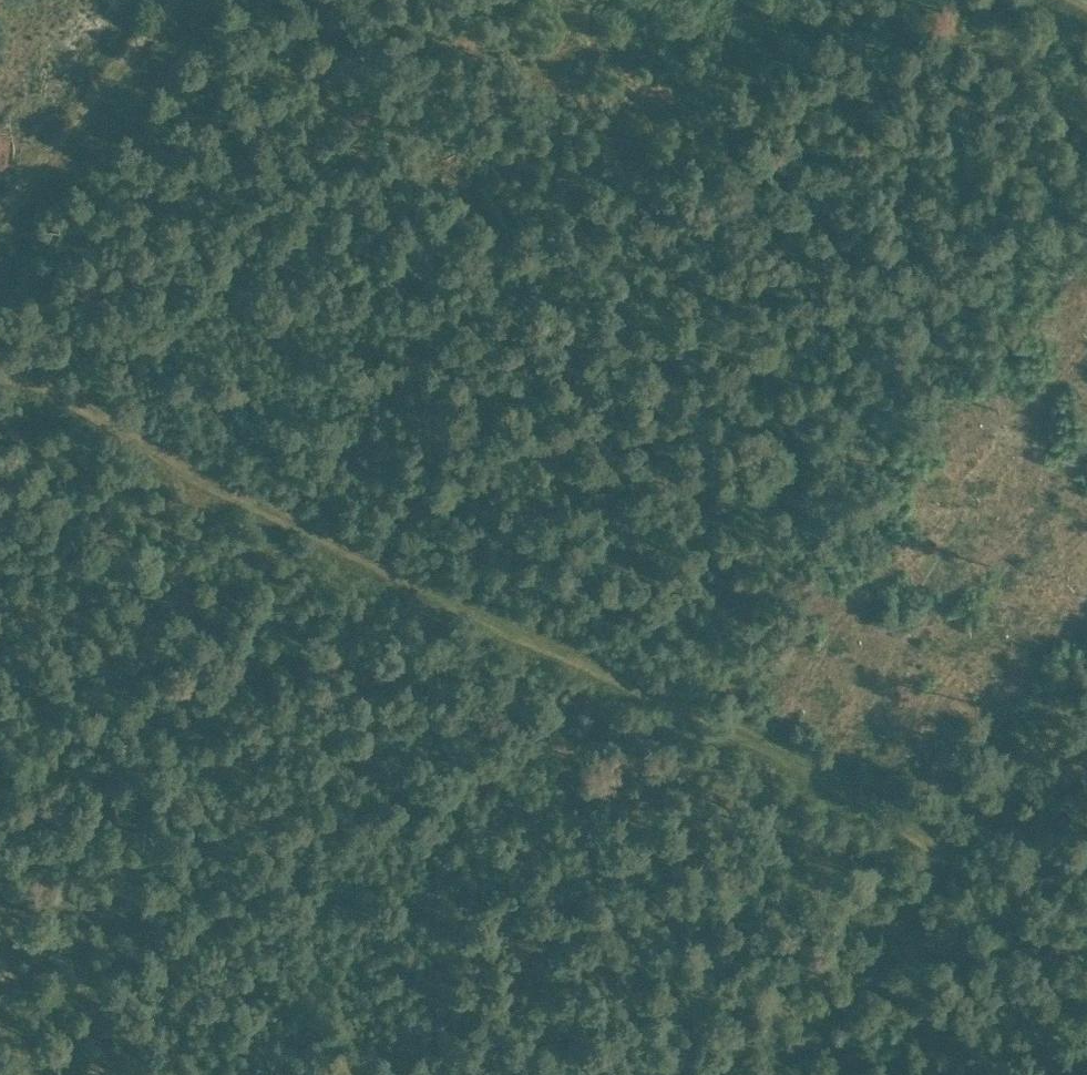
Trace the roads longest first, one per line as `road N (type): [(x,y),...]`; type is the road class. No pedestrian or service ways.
road 1 (track): [(964,844),(0,349)]
road 2 (track): [(1086,693),(771,1074)]
road 3 (track): [(184,0),(0,231)]

